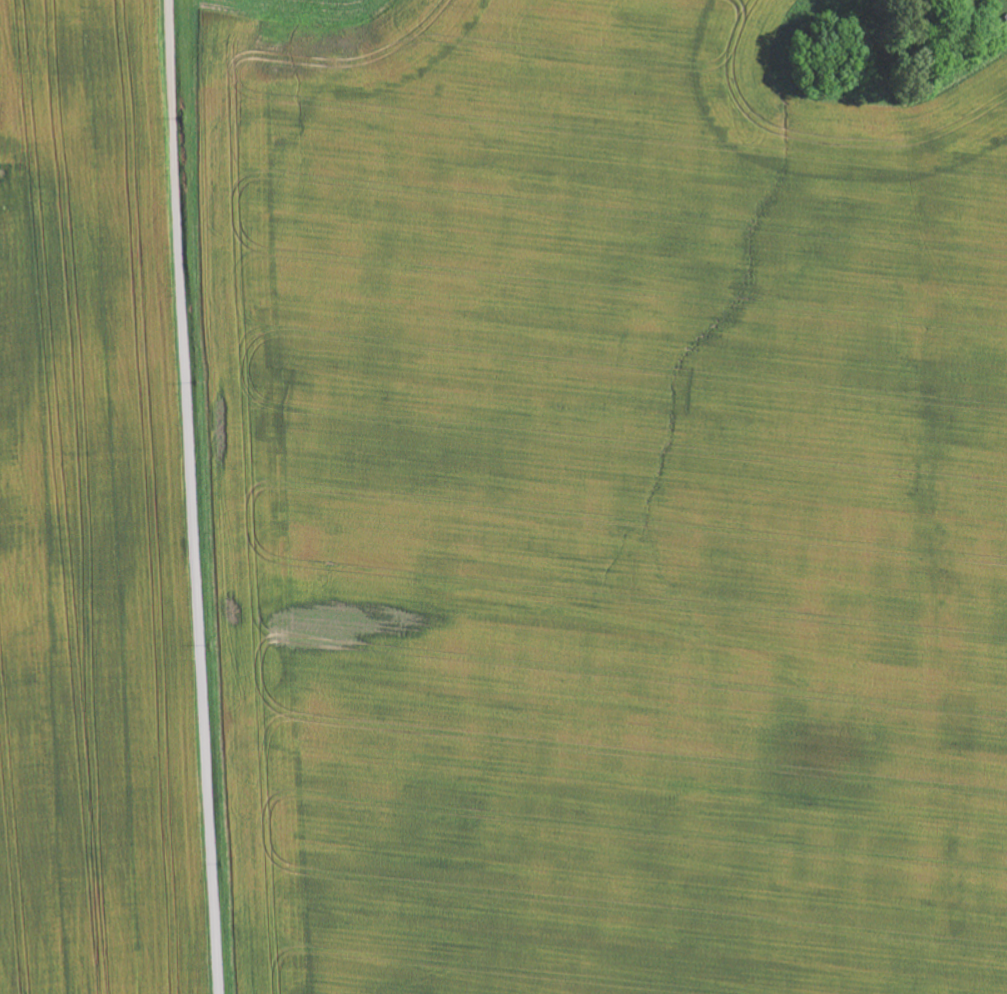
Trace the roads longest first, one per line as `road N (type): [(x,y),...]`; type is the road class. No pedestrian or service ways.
road 1 (residential): [(221,993),(173,0)]

